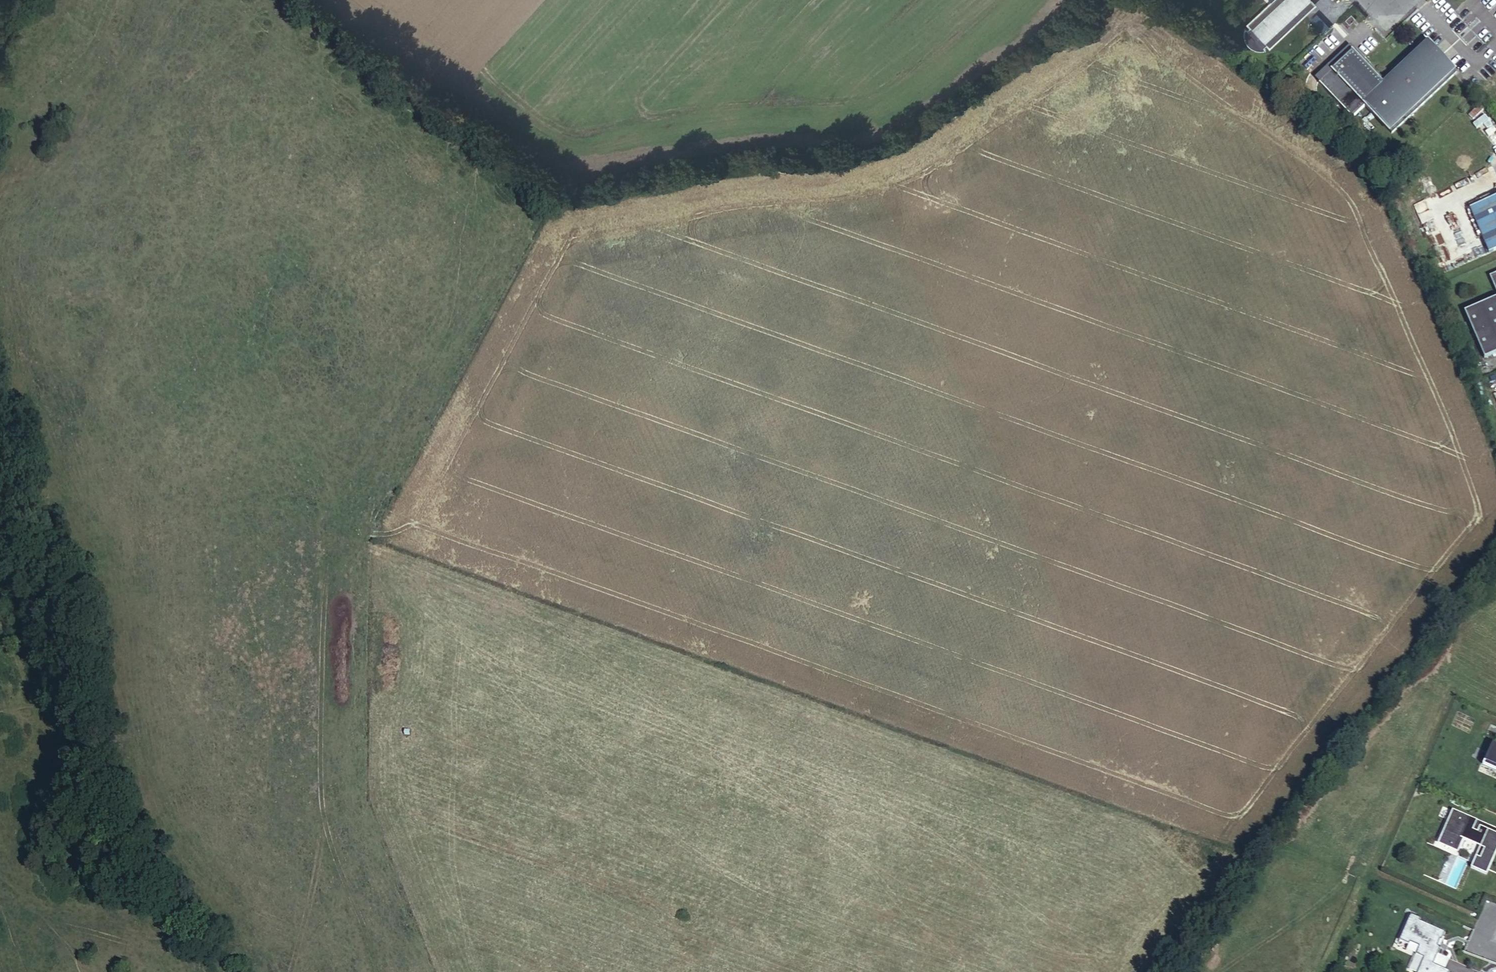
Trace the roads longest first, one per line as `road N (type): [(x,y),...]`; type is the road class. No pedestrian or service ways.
road 1 (track): [(1488,926),(1377,878)]

